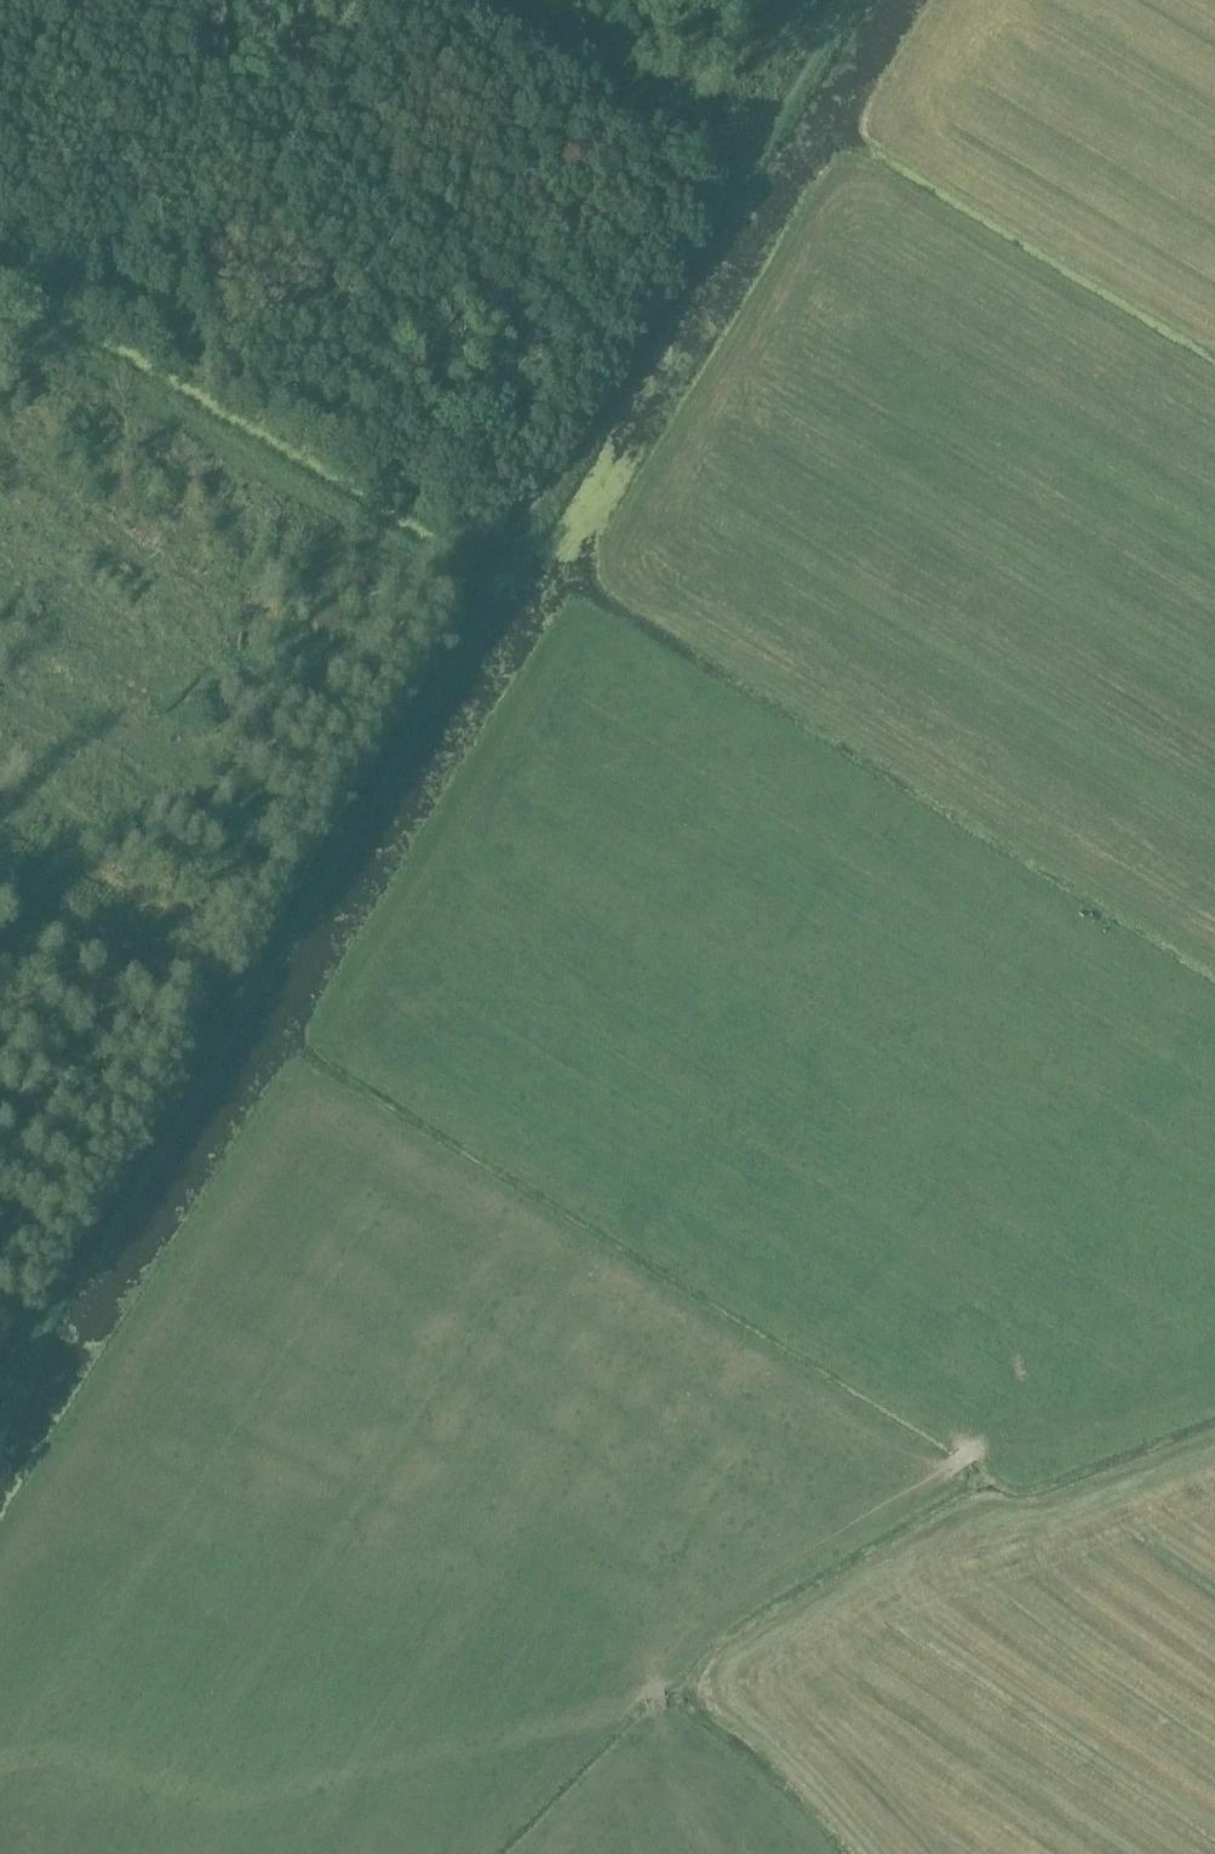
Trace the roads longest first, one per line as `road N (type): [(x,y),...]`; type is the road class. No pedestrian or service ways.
road 1 (track): [(650,1662),(694,1853)]

